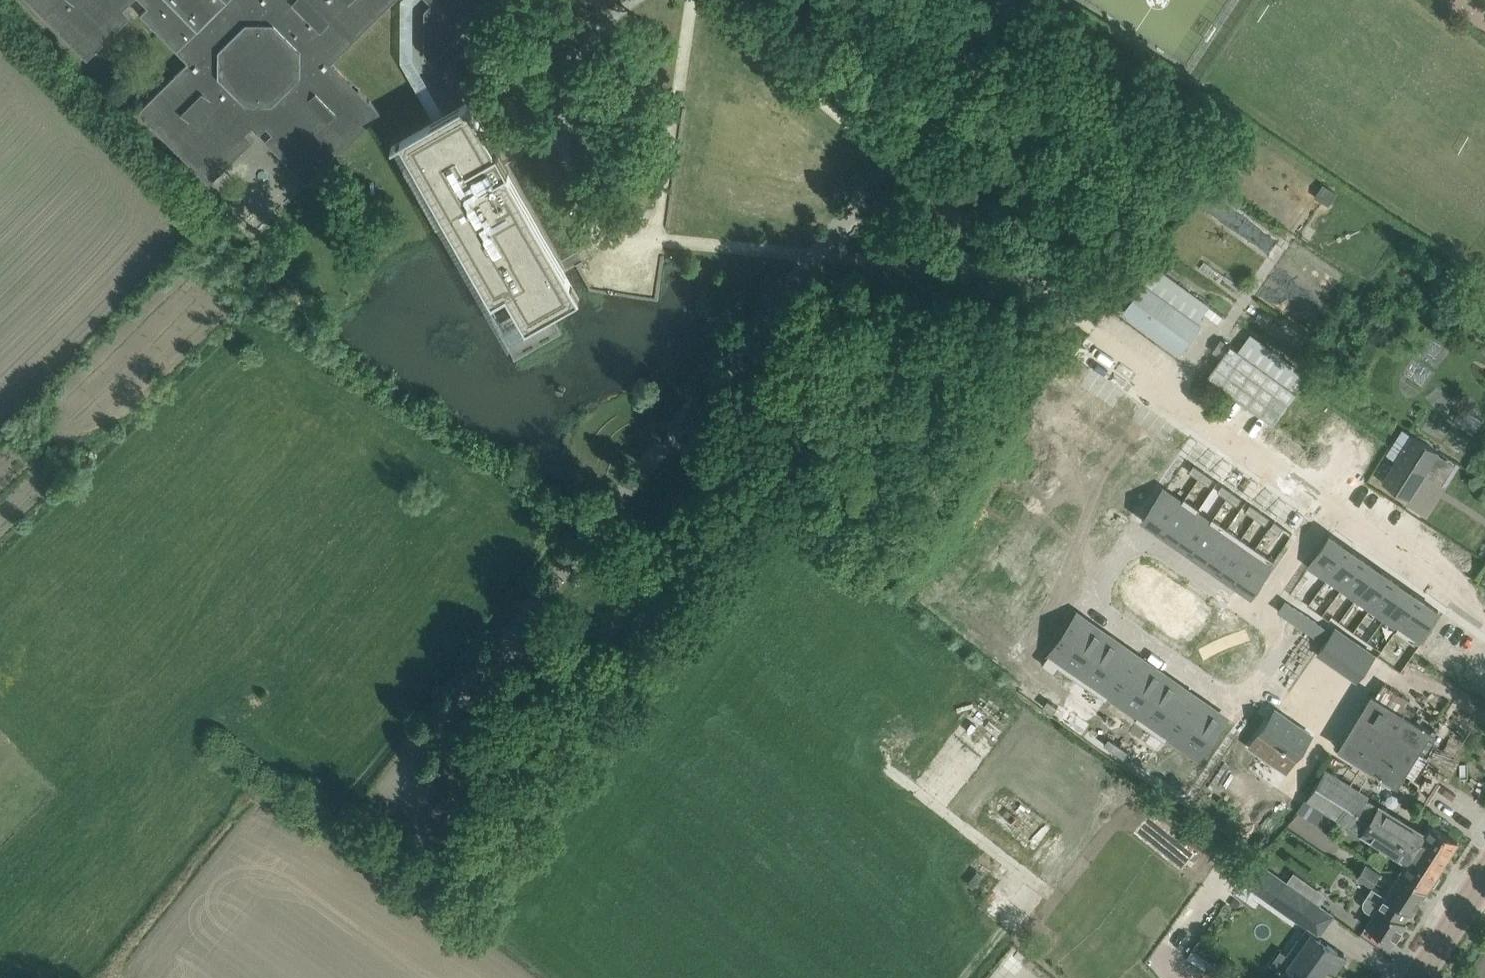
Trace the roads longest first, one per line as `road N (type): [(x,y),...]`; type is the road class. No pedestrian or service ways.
road 1 (residential): [(1484,623),(1090,346)]
road 2 (secondary): [(1413,977),(1484,870)]

